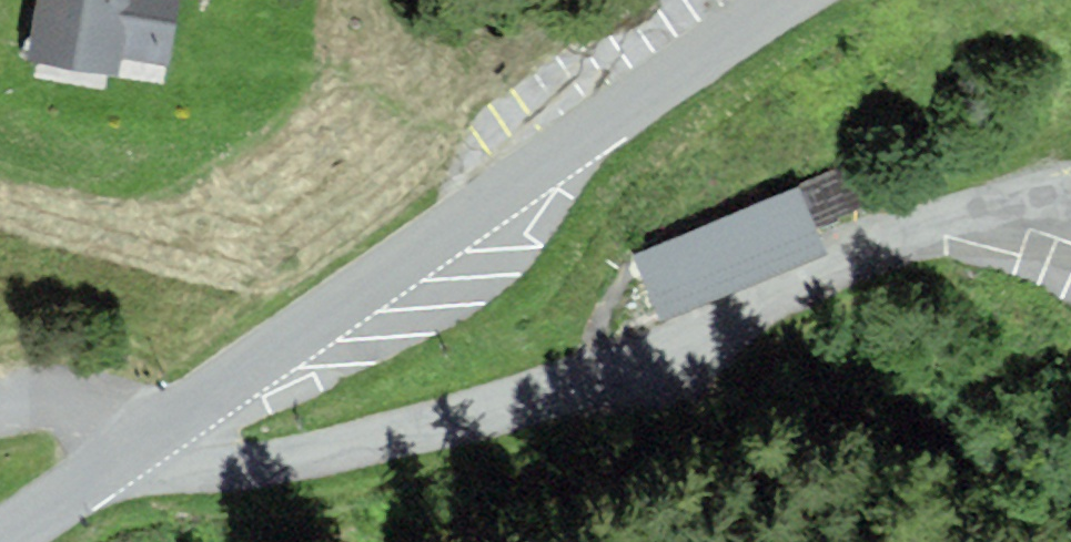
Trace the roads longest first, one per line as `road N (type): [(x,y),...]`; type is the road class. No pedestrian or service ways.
road 1 (residential): [(152,444),(212,465),(312,456),(537,397),(886,249),(1070,216)]
road 2 (residential): [(780,0),(152,444)]
road 3 (unclassified): [(152,444),(0,540)]
road 4 (residential): [(0,412),(63,402),(152,444)]

